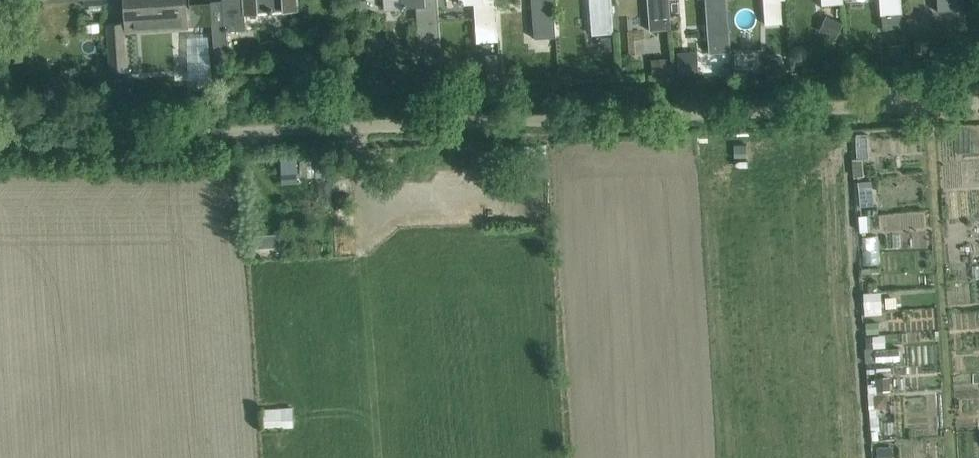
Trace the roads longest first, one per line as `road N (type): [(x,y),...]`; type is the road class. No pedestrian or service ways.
road 1 (track): [(378,457),(354,127)]

